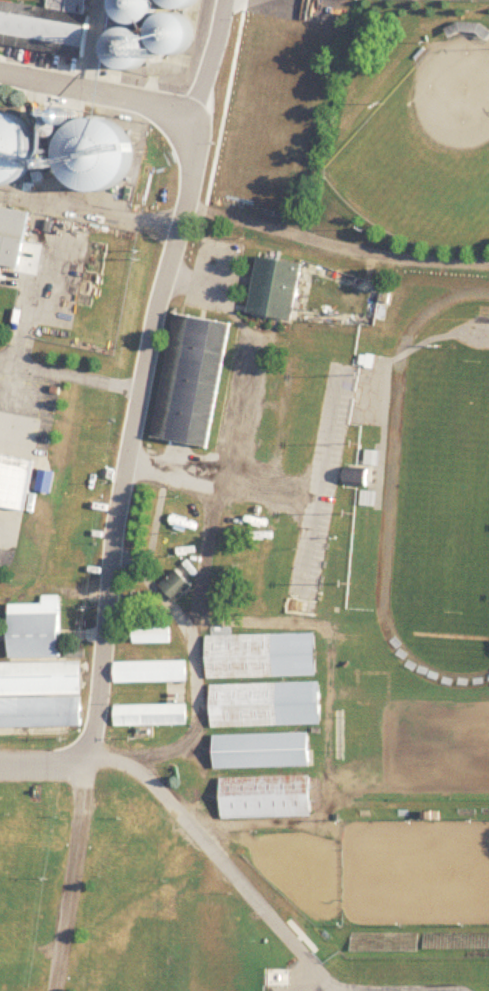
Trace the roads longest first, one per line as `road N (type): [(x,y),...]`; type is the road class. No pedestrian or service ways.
road 1 (residential): [(89,760),(112,558),(195,108),(223,0)]
road 2 (residential): [(195,108),(0,73)]

